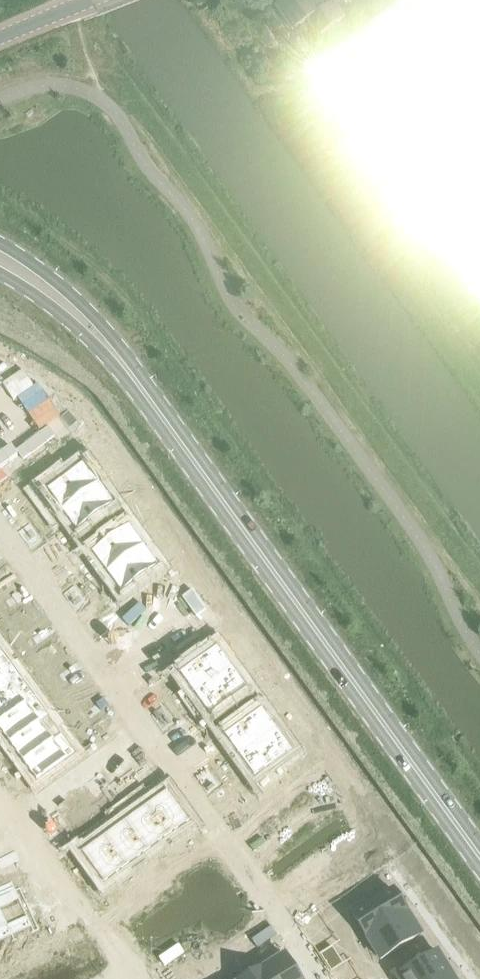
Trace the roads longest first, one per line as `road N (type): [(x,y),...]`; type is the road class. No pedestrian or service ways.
road 1 (secondary): [(479,860),(124,363)]
road 2 (residential): [(233,837),(0,531)]
road 3 (secondary): [(124,363),(60,286),(0,242)]
road 4 (residential): [(87,923),(233,837)]
road 5 (secondary): [(0,275),(124,363)]
road 6 (residential): [(0,808),(87,923)]

